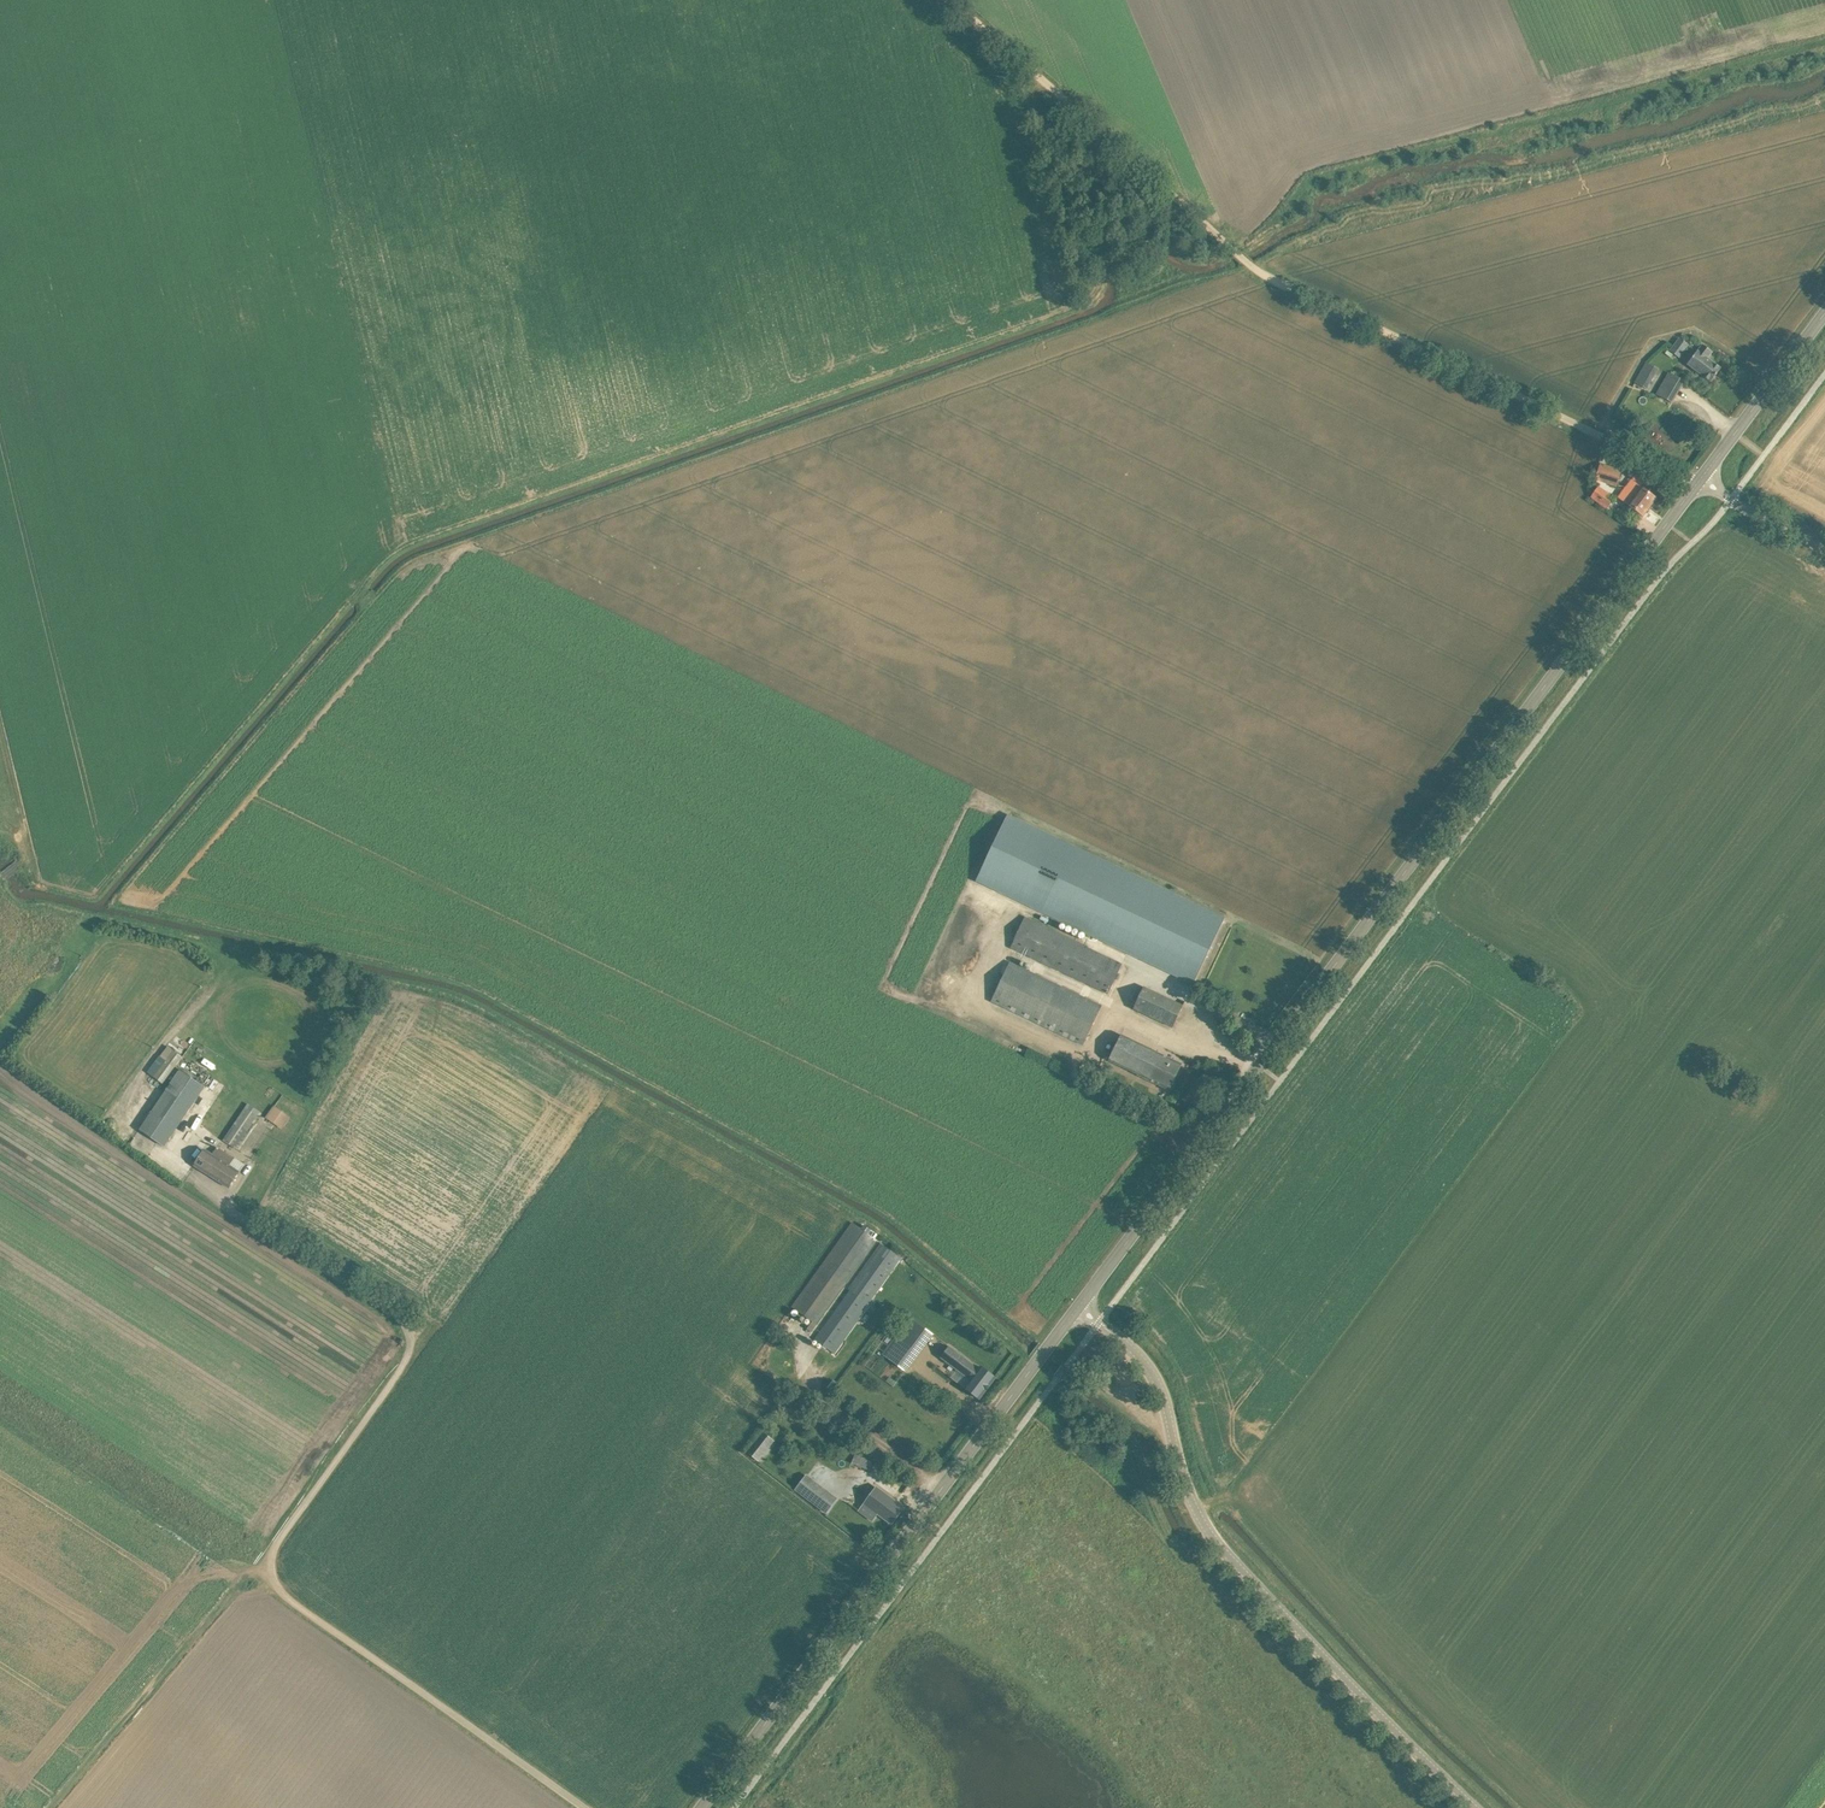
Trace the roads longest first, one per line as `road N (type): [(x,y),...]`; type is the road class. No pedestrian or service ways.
road 1 (secondary): [(1081,1308),(1701,477)]
road 2 (unclassified): [(591,1807),(275,1578),(276,1554),(408,1360),(414,1327),(258,1219)]
road 3 (tertiary): [(1485,1807),(1221,1549),(1188,1489),(1155,1371),(1081,1308)]
road 4 (secondary): [(706,1807),(1081,1308)]
road 5 (track): [(1697,483),(1255,269),(1232,249)]
road 6 (track): [(1232,249),(953,0)]
road 7 (secondary): [(1701,477),(1824,313)]
road 8 (unclassified): [(1824,550),(1701,477)]

